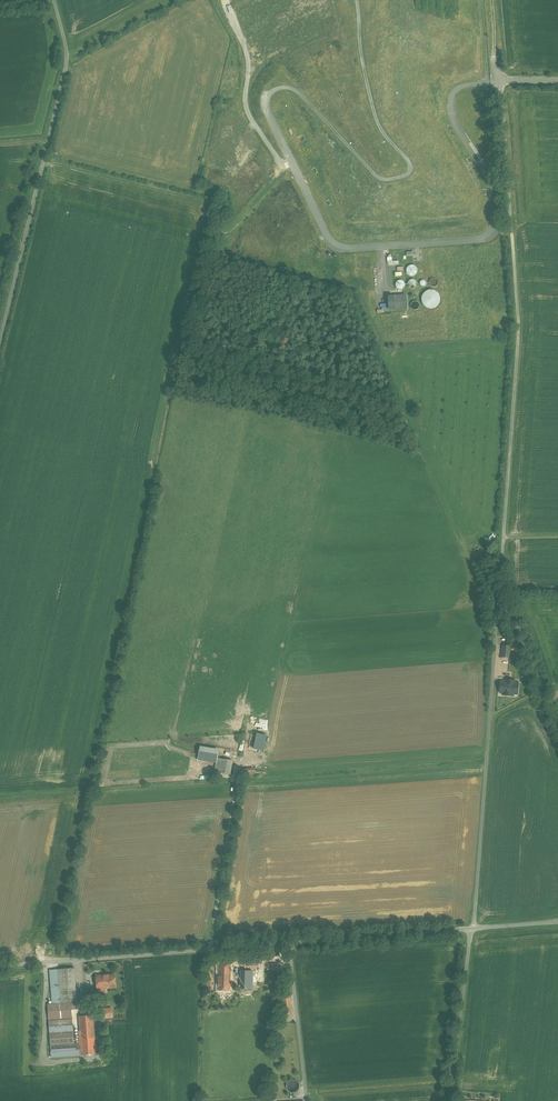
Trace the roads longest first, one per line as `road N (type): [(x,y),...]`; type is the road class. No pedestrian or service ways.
road 1 (unclassified): [(473,930),(0,966)]
road 2 (track): [(356,0),(376,121),(408,175),(378,180),(301,94),(271,93)]
road 3 (unclassified): [(55,0),(66,65),(0,341)]
road 4 (unclassified): [(473,930),(496,629)]
road 5 (track): [(292,162),(275,153),(245,107),(246,49),(225,0)]
road 6 (unclassified): [(452,1100),(473,930)]

